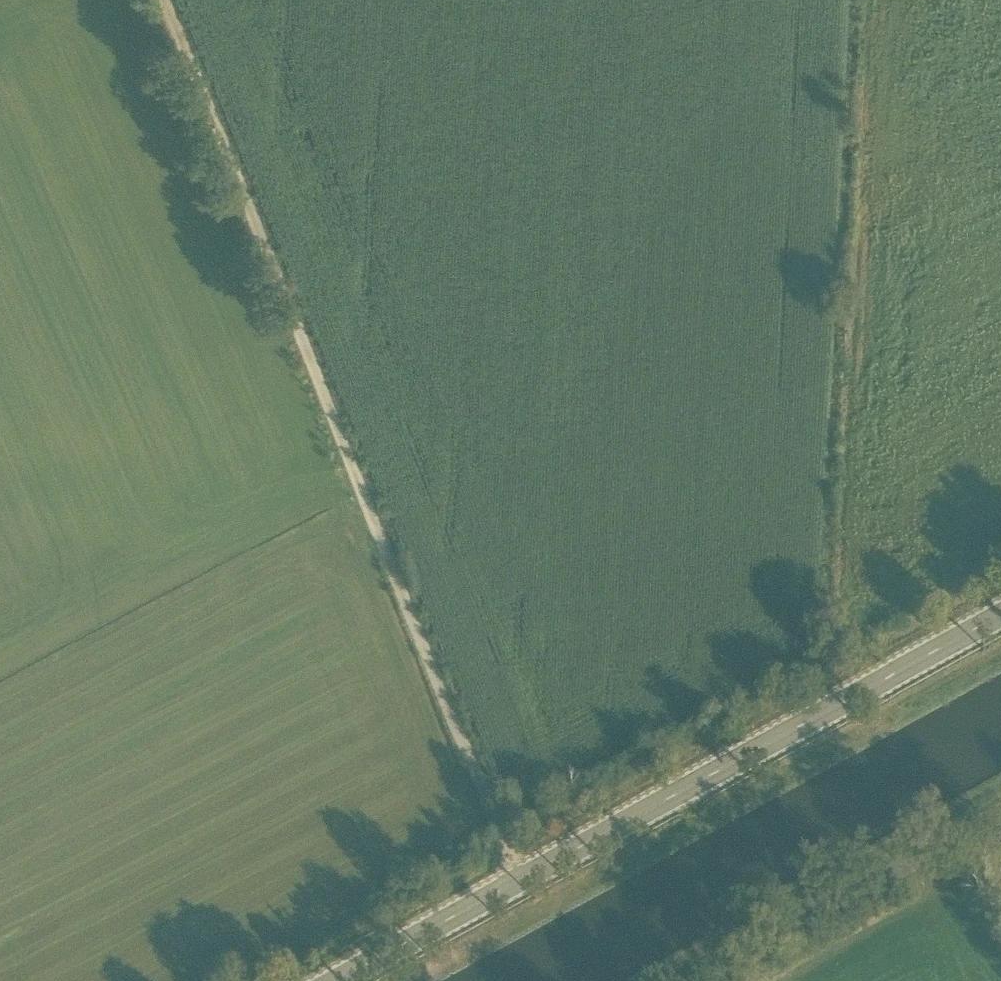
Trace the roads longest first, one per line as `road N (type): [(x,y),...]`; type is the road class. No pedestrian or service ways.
road 1 (track): [(522,881),(160,0)]
road 2 (secondary): [(339,980),(1000,617)]
road 3 (unclassified): [(698,980),(1000,814)]

